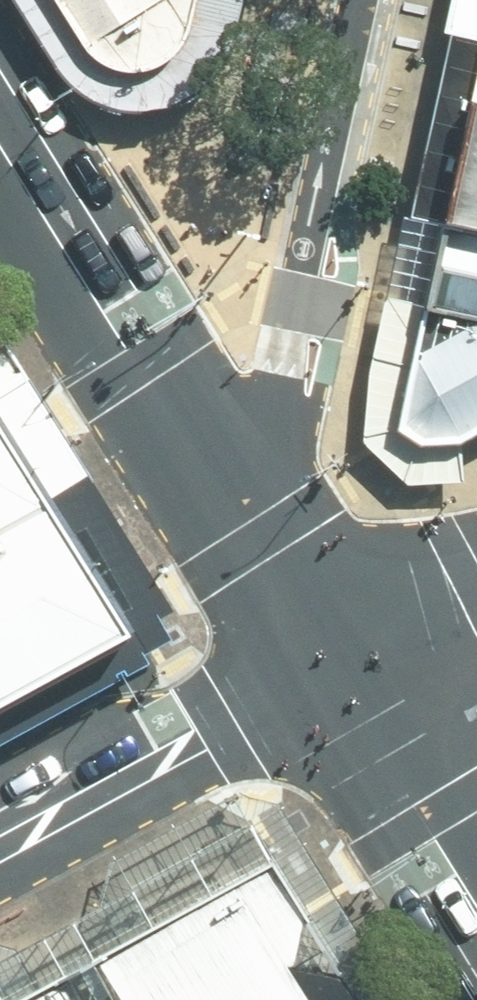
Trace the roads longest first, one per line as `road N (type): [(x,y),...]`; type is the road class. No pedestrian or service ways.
road 1 (residential): [(328,678),(295,576),(280,382),(291,288),(357,0)]
road 2 (primary): [(0,140),(328,678)]
road 3 (tertiary): [(328,678),(0,849)]
road 4 (primary): [(328,678),(476,906)]
road 5 (tertiary): [(476,610),(328,678)]

